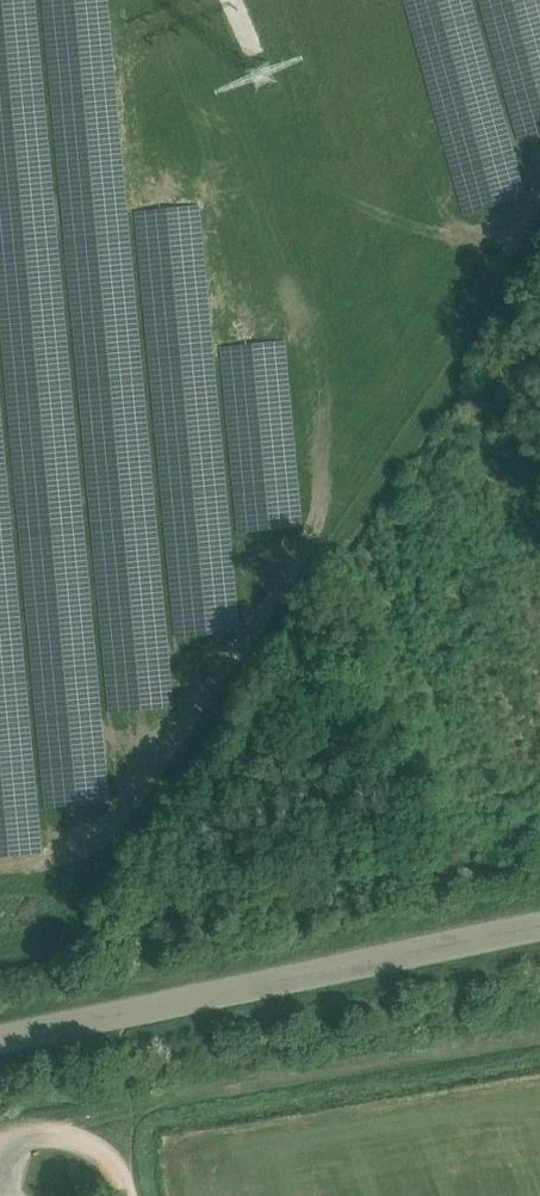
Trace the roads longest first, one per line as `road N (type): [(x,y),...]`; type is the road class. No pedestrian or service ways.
road 1 (unclassified): [(0,1038),(539,927)]
road 2 (unclassified): [(137,1195),(133,1182),(94,1149),(35,1140),(0,1145)]

